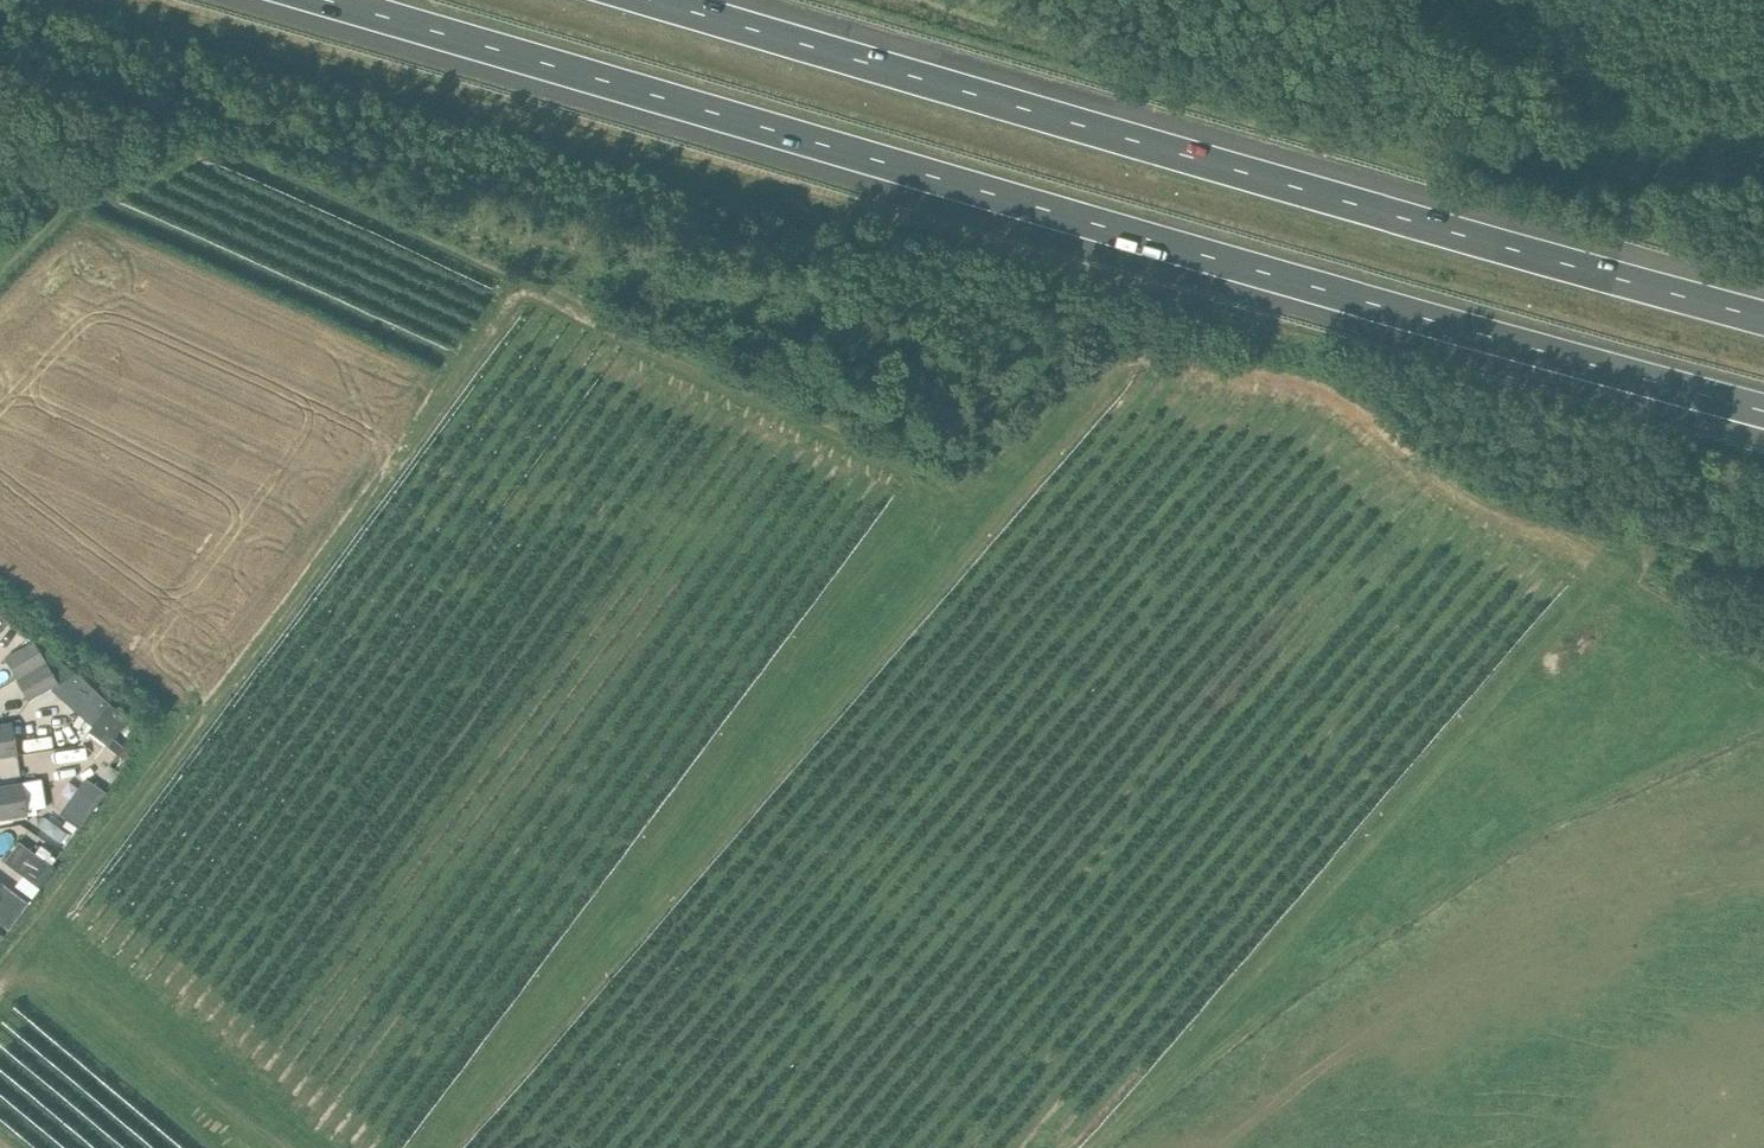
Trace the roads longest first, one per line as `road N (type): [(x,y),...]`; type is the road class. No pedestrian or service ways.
road 1 (motorway): [(304,0),(1763,414)]
road 2 (motorway): [(1763,314),(652,0)]

